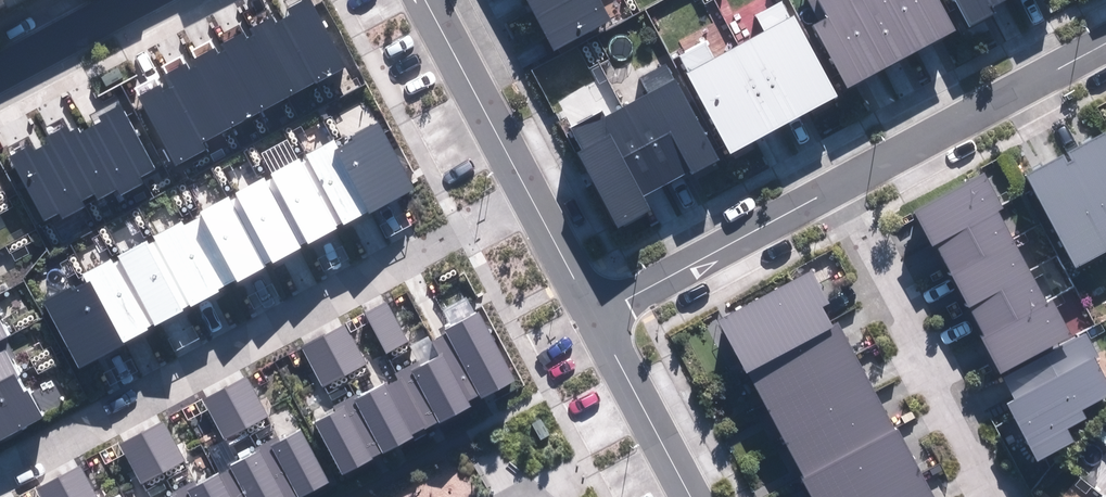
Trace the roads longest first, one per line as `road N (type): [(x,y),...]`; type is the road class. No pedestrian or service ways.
road 1 (residential): [(0,463),(527,187)]
road 2 (residential): [(1002,496),(836,184)]
road 3 (residential): [(836,184),(1105,38)]
road 4 (residential): [(597,310),(836,184)]
road 5 (residential): [(428,0),(527,187)]
road 6 (residential): [(597,310),(694,496)]
road 7 (residential): [(527,187),(597,310)]
road 8 (residential): [(0,62),(115,0)]

